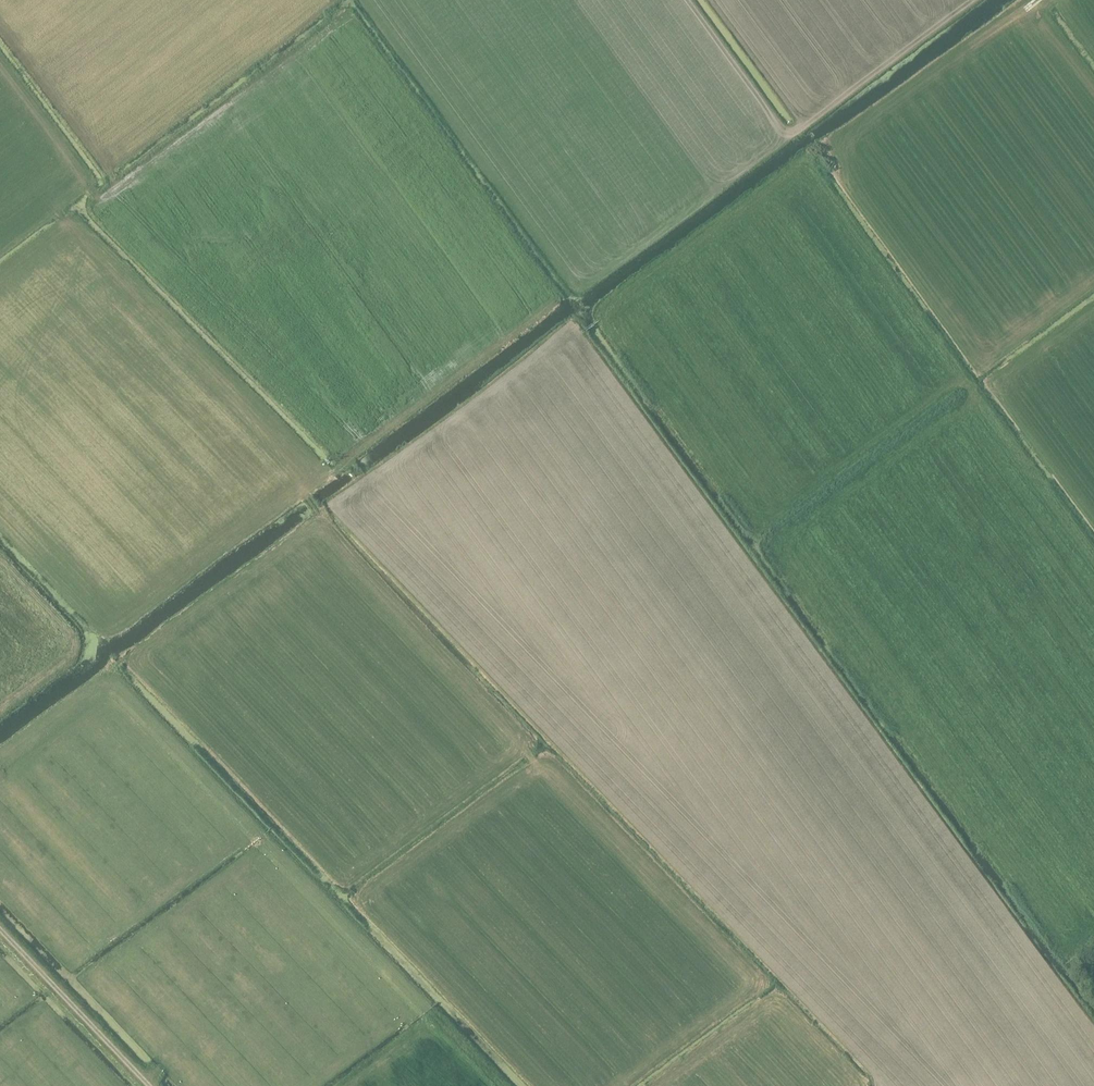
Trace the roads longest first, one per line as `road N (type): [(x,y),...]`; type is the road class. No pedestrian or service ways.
road 1 (track): [(0,928),(149,1085)]

